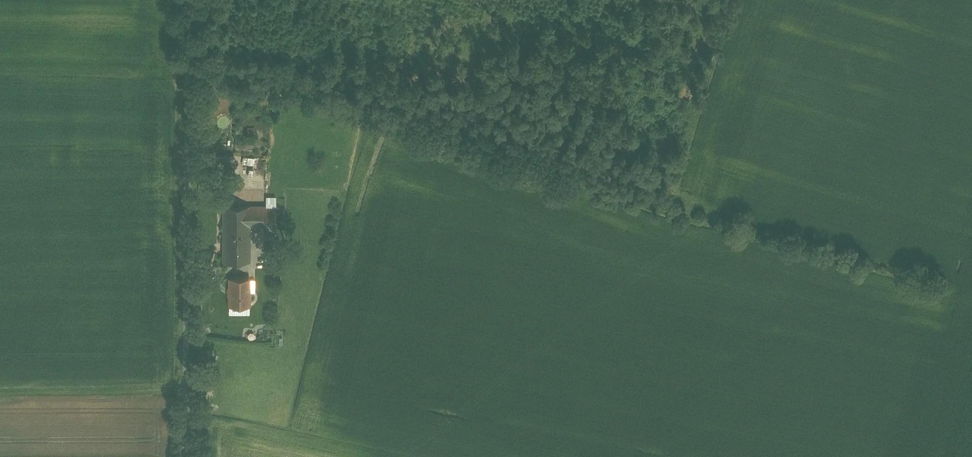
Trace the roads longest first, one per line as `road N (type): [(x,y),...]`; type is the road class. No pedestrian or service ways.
road 1 (unclassified): [(186,0),(186,456)]

